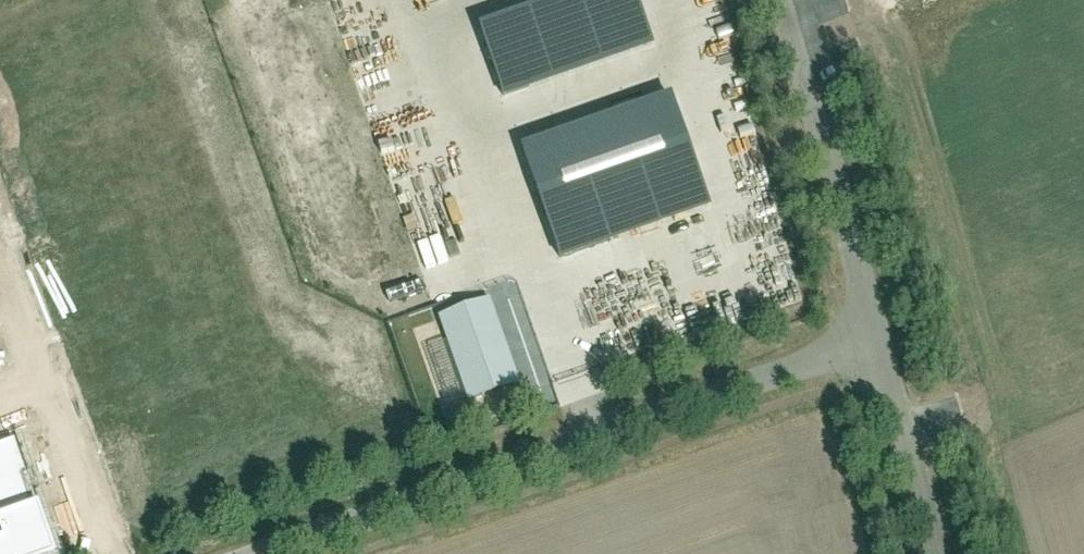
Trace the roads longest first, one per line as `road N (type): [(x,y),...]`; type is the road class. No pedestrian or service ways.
road 1 (unclassified): [(283,553),(881,351)]
road 2 (unclassified): [(787,0),(881,351)]
road 3 (unclassified): [(881,351),(939,553)]

